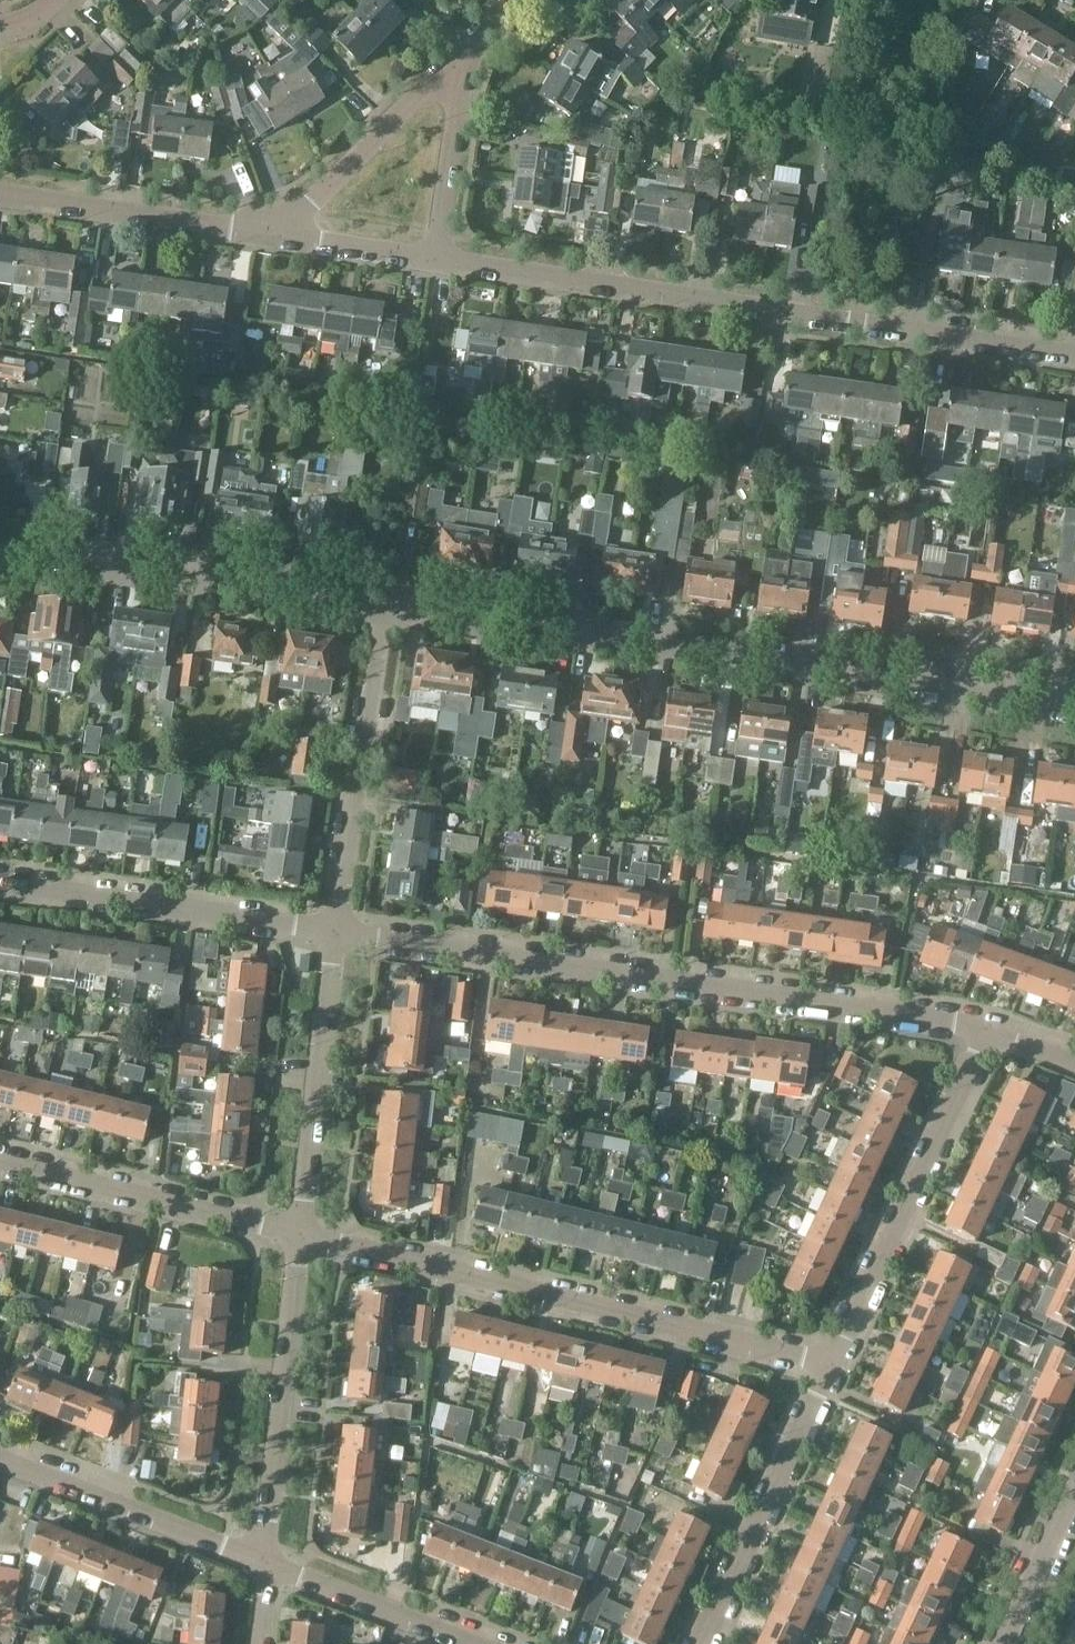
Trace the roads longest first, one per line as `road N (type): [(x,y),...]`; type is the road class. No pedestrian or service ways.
road 1 (residential): [(386,604),(1074,704)]
road 2 (residential): [(987,1033),(953,1021),(334,933)]
road 3 (residential): [(435,259),(1074,353)]
road 4 (residential): [(831,1366),(299,1235)]
road 5 (residential): [(0,549),(386,604)]
road 6 (residential): [(831,1366),(987,1033)]
road 7 (residential): [(334,933),(0,883)]
road 8 (residential): [(334,933),(386,604)]
road 9 (residential): [(262,1562),(299,1235)]
road 10 (residential): [(697,1643),(831,1366)]
road 11 (residential): [(299,1235),(0,1163)]
road 12 (residential): [(299,1235),(334,933)]
road 13 (residential): [(262,1562),(0,1460)]
road 14 (residential): [(0,193),(278,233)]
road 15 (residential): [(460,55),(278,233)]
road 16 (residential): [(473,1643),(262,1562)]
road 17 (residential): [(435,259),(460,55)]
road 18 (residential): [(1004,1643),(1074,1490)]
road 19 (residential): [(278,233),(435,259)]

